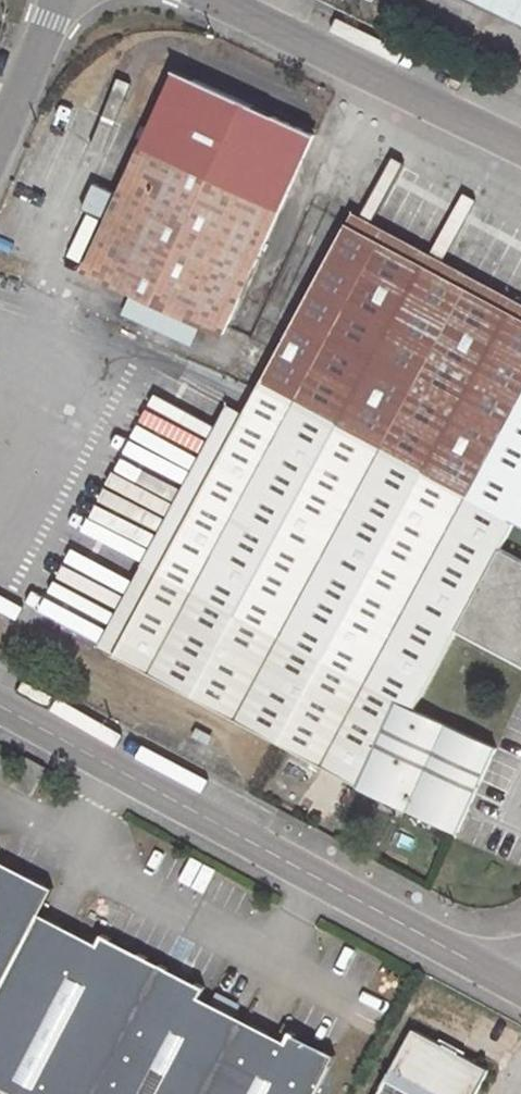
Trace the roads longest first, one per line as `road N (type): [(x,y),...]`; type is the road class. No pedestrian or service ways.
road 1 (unclassified): [(520,990),(0,708)]
road 2 (unclassified): [(228,0),(520,150)]
road 3 (unclassified): [(57,0),(0,133)]

